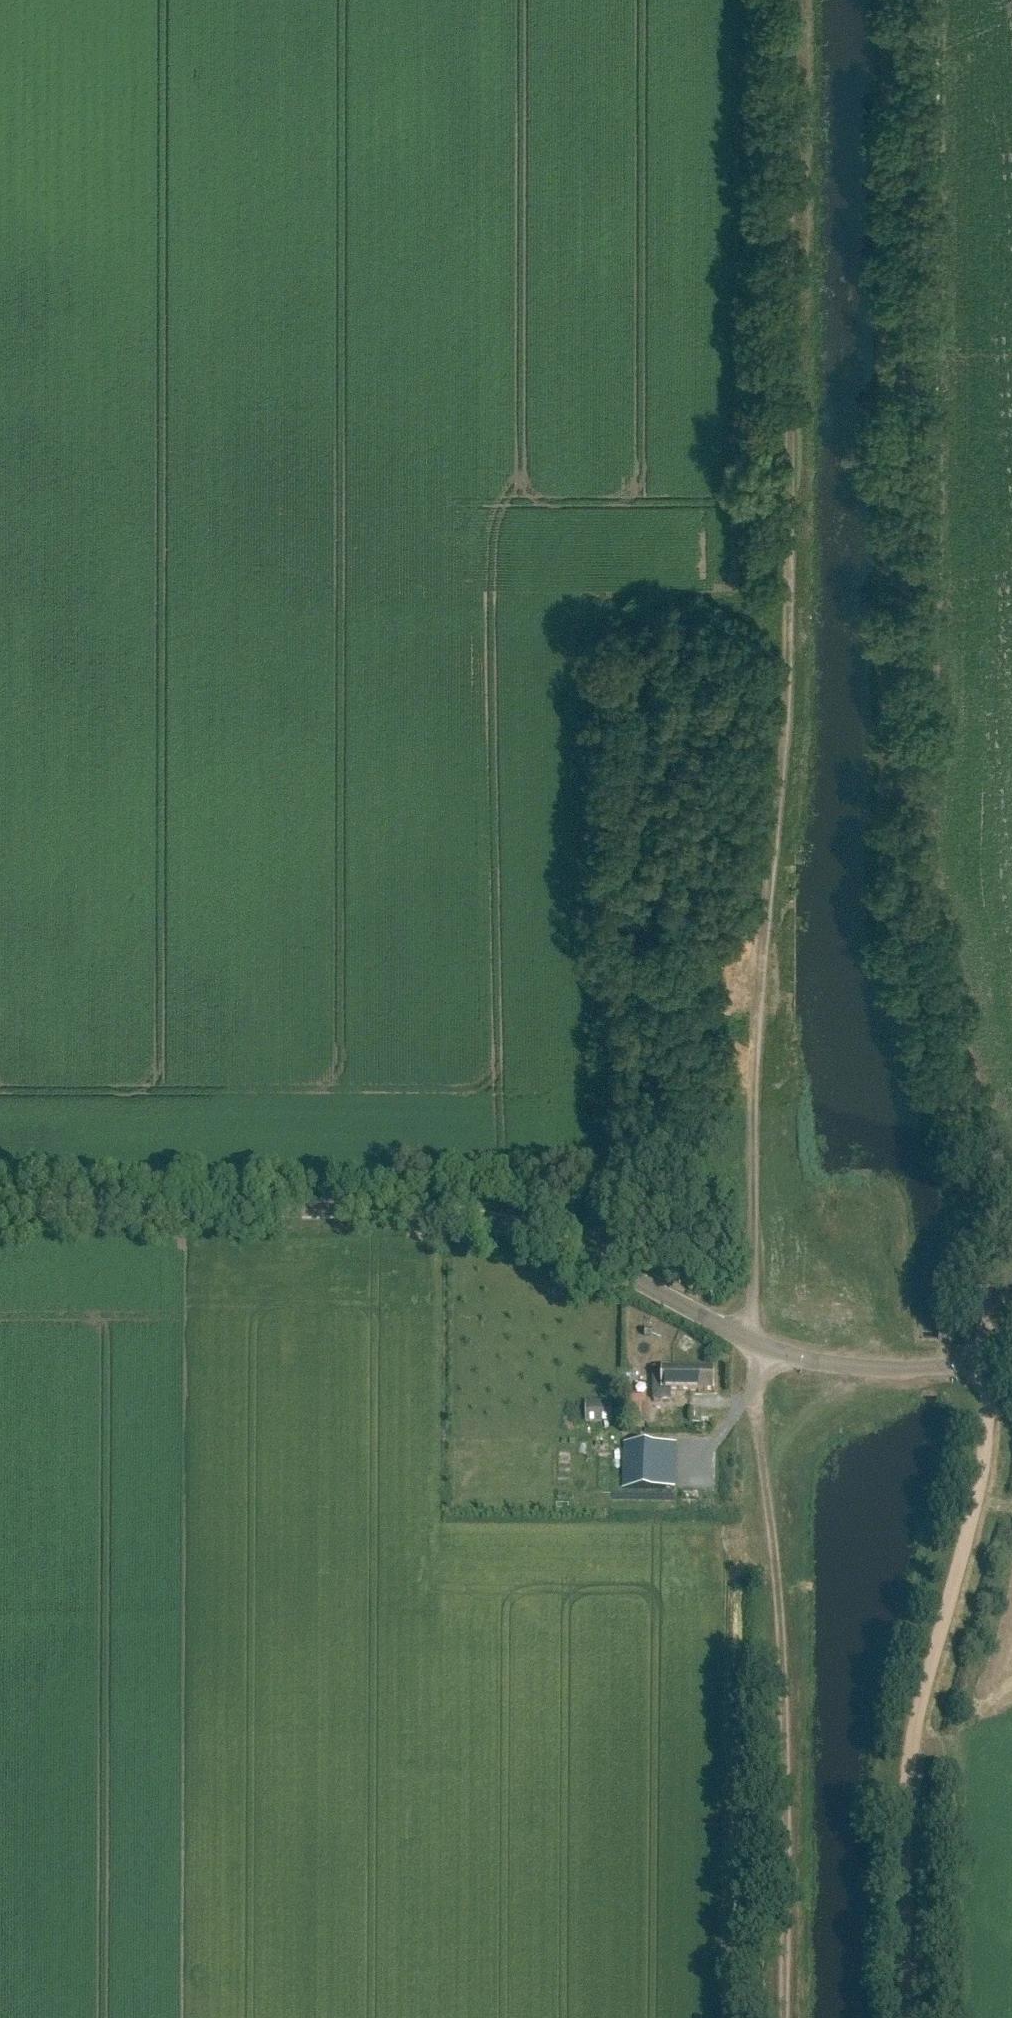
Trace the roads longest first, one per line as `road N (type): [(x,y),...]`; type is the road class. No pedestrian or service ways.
road 1 (track): [(914,0),(912,897),(979,1176),(985,1310)]
road 2 (unclassified): [(1011,1356),(984,1368),(796,1357),(755,1346),(554,1240),(466,1216),(0,1210)]
road 3 (track): [(755,1346),(784,1687),(787,2017)]

